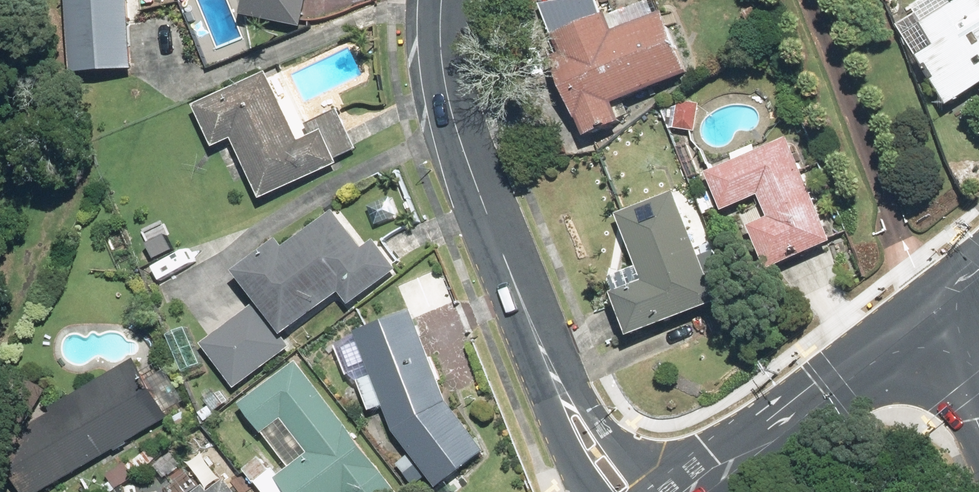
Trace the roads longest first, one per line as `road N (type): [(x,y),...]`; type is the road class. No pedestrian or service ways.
road 1 (residential): [(562,392),(454,115),(440,50),(442,0)]
road 2 (secondary): [(679,491),(940,309)]
road 3 (residential): [(562,392),(590,409),(658,491)]

